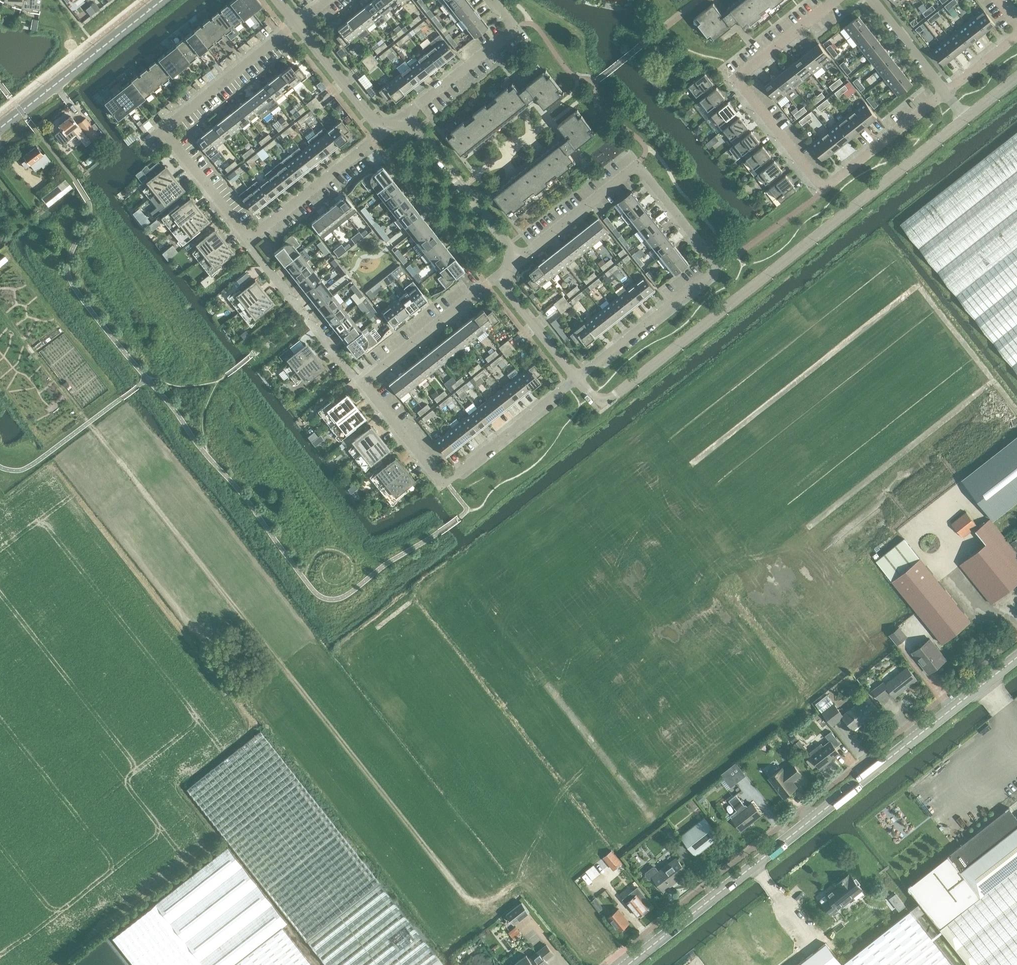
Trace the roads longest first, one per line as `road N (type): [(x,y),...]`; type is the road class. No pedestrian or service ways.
road 1 (track): [(88,421),(470,902),(525,885),(591,964)]
road 2 (unclassified): [(579,379),(597,401),(610,400),(966,117)]
road 3 (secondary): [(628,964),(1016,657)]
road 4 (residential): [(579,379),(446,482),(362,385)]
road 5 (residential): [(720,270),(634,169),(519,262)]
road 6 (residential): [(826,188),(741,84),(742,75),(836,0)]
road 7 (tertiary): [(0,129),(163,0)]
road 8 (residential): [(362,385),(247,238)]
road 9 (unclassified): [(519,262),(405,115)]
road 10 (residential): [(579,379),(720,270)]
road 11 (residential): [(405,115),(514,31),(490,0)]
road 12 (residential): [(247,238),(385,130)]
road 13 (residential): [(362,385),(500,277)]
road 14 (residential): [(169,125),(302,22)]
road 15 (residential): [(947,93),(826,188)]
road 16 (residential): [(247,238),(169,125)]
road 17 (unclassified): [(385,130),(302,22)]
road 18 (residential): [(720,270),(826,188)]
road 19 (unclassified): [(579,379),(500,277)]

